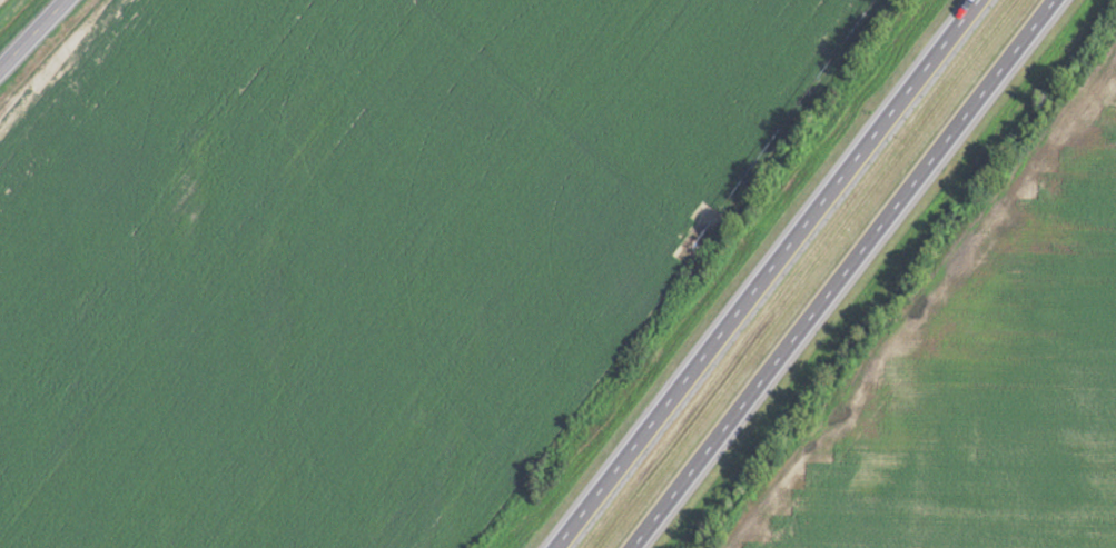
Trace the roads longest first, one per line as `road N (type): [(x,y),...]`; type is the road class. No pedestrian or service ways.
road 1 (motorway): [(975,0),(553,547)]
road 2 (motorway): [(633,547),(1055,0)]

